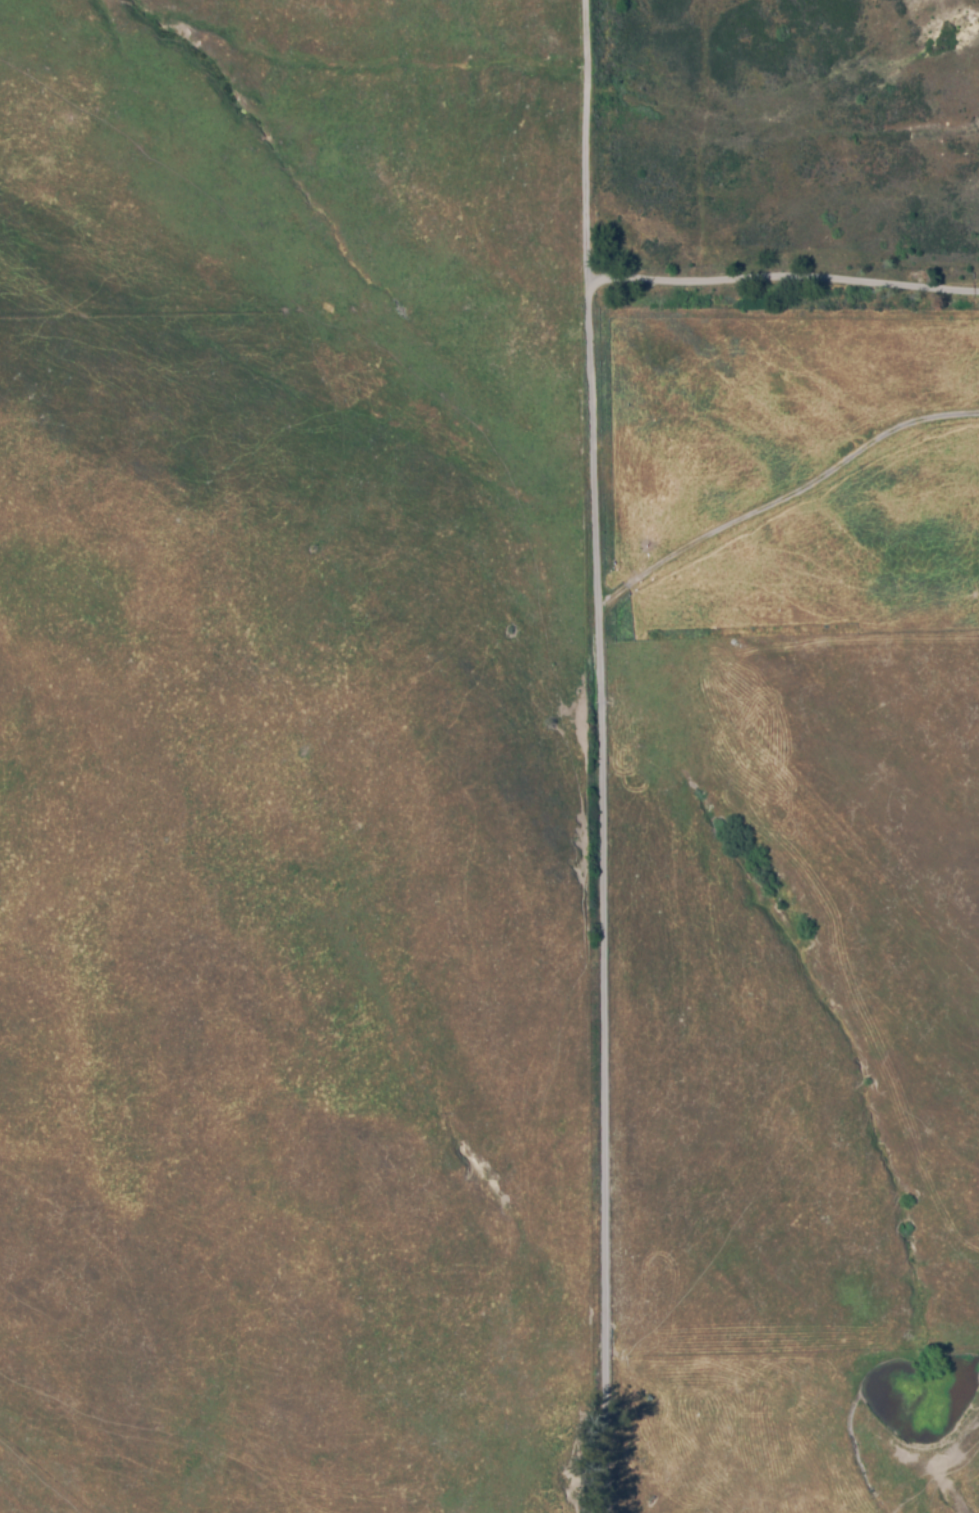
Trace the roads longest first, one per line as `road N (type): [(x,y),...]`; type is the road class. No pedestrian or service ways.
road 1 (residential): [(606,1512),(589,0)]

